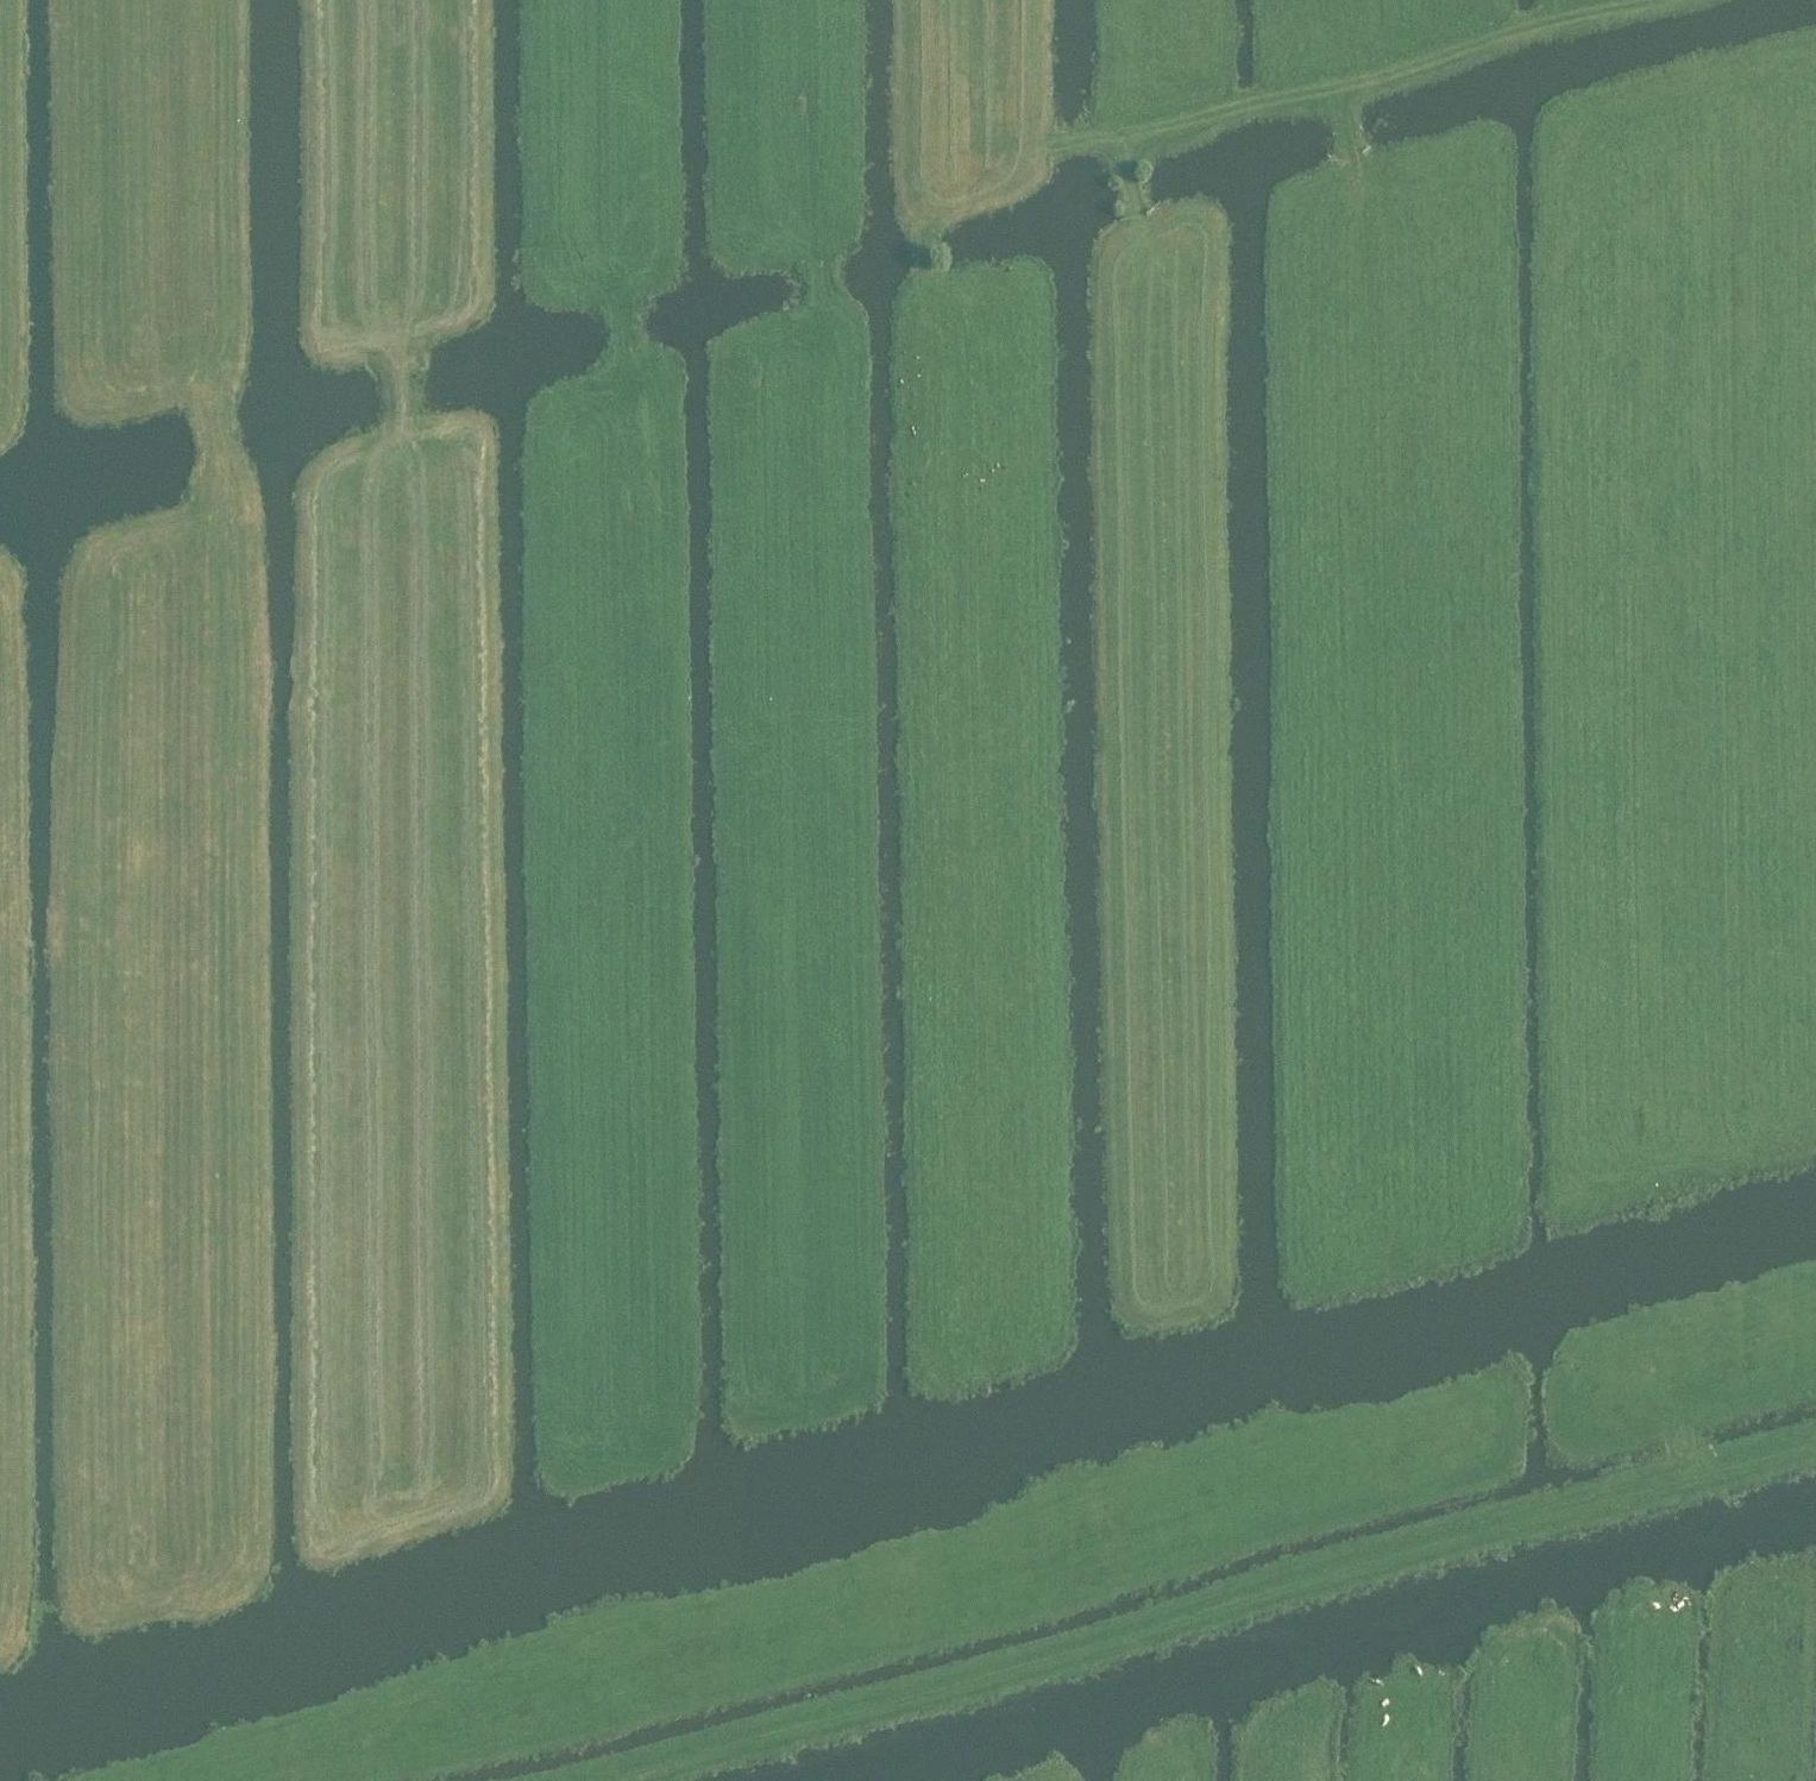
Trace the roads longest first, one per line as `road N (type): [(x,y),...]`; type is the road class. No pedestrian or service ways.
road 1 (track): [(600,1780),(1815,1445)]
road 2 (track): [(1048,148),(1145,139),(1301,96),(1341,105),(1354,91),(1502,35),(1651,0)]

